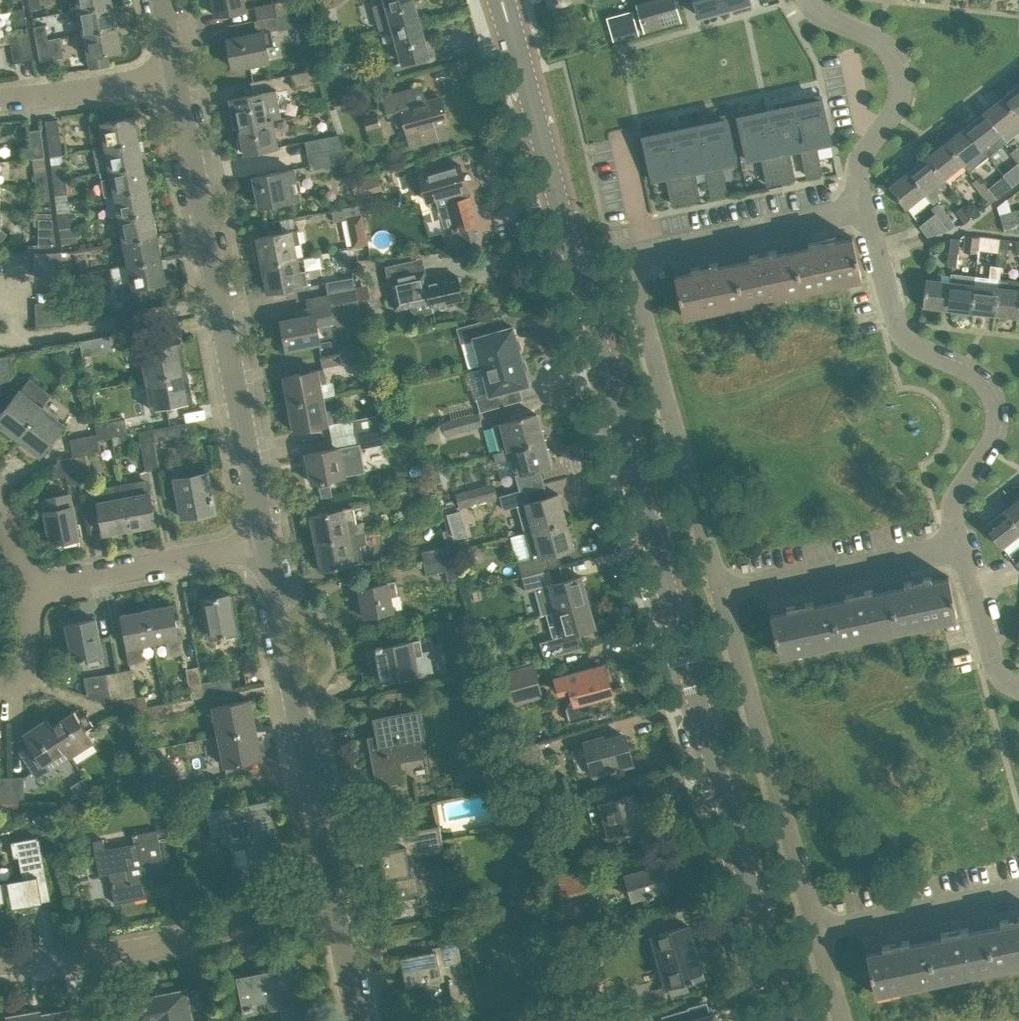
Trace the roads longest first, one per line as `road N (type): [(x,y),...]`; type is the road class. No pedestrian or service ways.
road 1 (secondary): [(787,1020),(558,206)]
road 2 (residential): [(722,594),(634,282),(636,264),(647,253),(864,207)]
road 3 (residential): [(265,543),(175,75)]
road 4 (residential): [(961,545),(953,501),(986,443),(987,396),(910,347),(864,207)]
road 5 (residential): [(817,932),(722,594)]
road 6 (residential): [(330,881),(265,543)]
road 7 (residential): [(0,960),(153,948),(330,881)]
road 8 (residential): [(864,207),(859,165),(895,102),(897,72),(871,36),(817,14),(807,0)]
road 9 (residential): [(722,594),(961,545)]
road 10 (residential): [(27,589),(265,543)]
road 11 (secondary): [(488,0),(558,206)]
road 12 (secondary): [(558,206),(514,0)]
road 13 (residential): [(817,932),(1018,893)]
road 14 (residential): [(0,100),(175,75)]
road 15 (residential): [(1018,693),(994,664),(961,545)]
road 16 (residential): [(357,1020),(330,881)]

